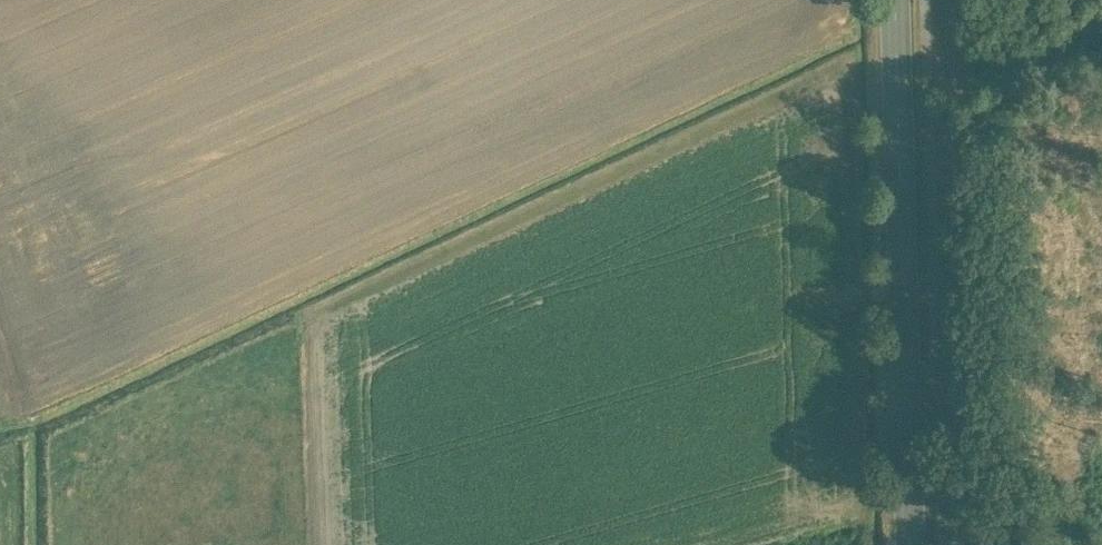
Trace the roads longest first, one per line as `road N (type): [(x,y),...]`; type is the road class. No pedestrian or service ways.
road 1 (secondary): [(902,0),(921,544)]

